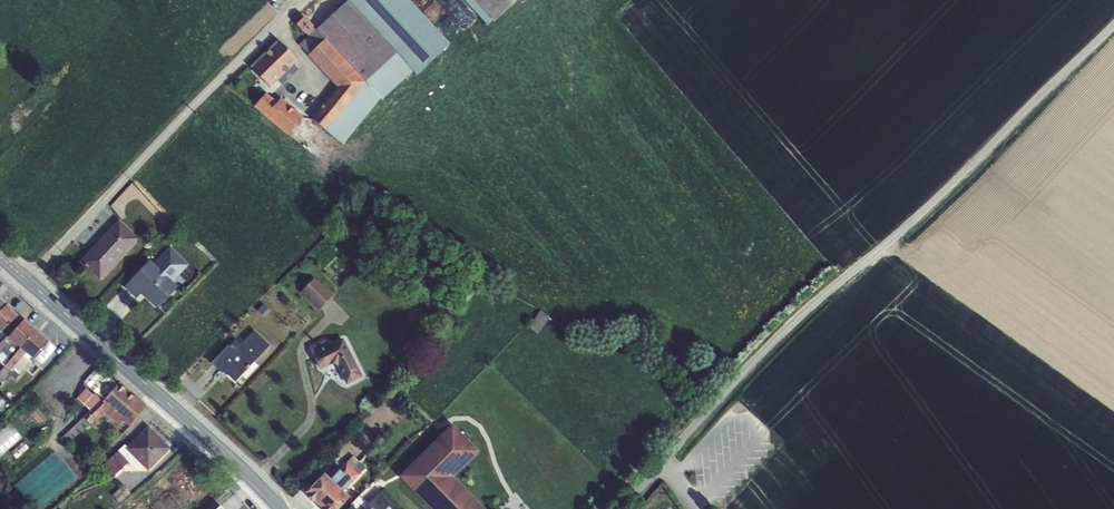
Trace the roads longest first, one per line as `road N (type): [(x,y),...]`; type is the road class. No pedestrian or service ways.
road 1 (unclassified): [(623,508),(782,332),(910,223),(1113,24)]
road 2 (unclassified): [(309,0),(199,100),(33,281)]
road 3 (primary): [(281,508),(33,281)]

